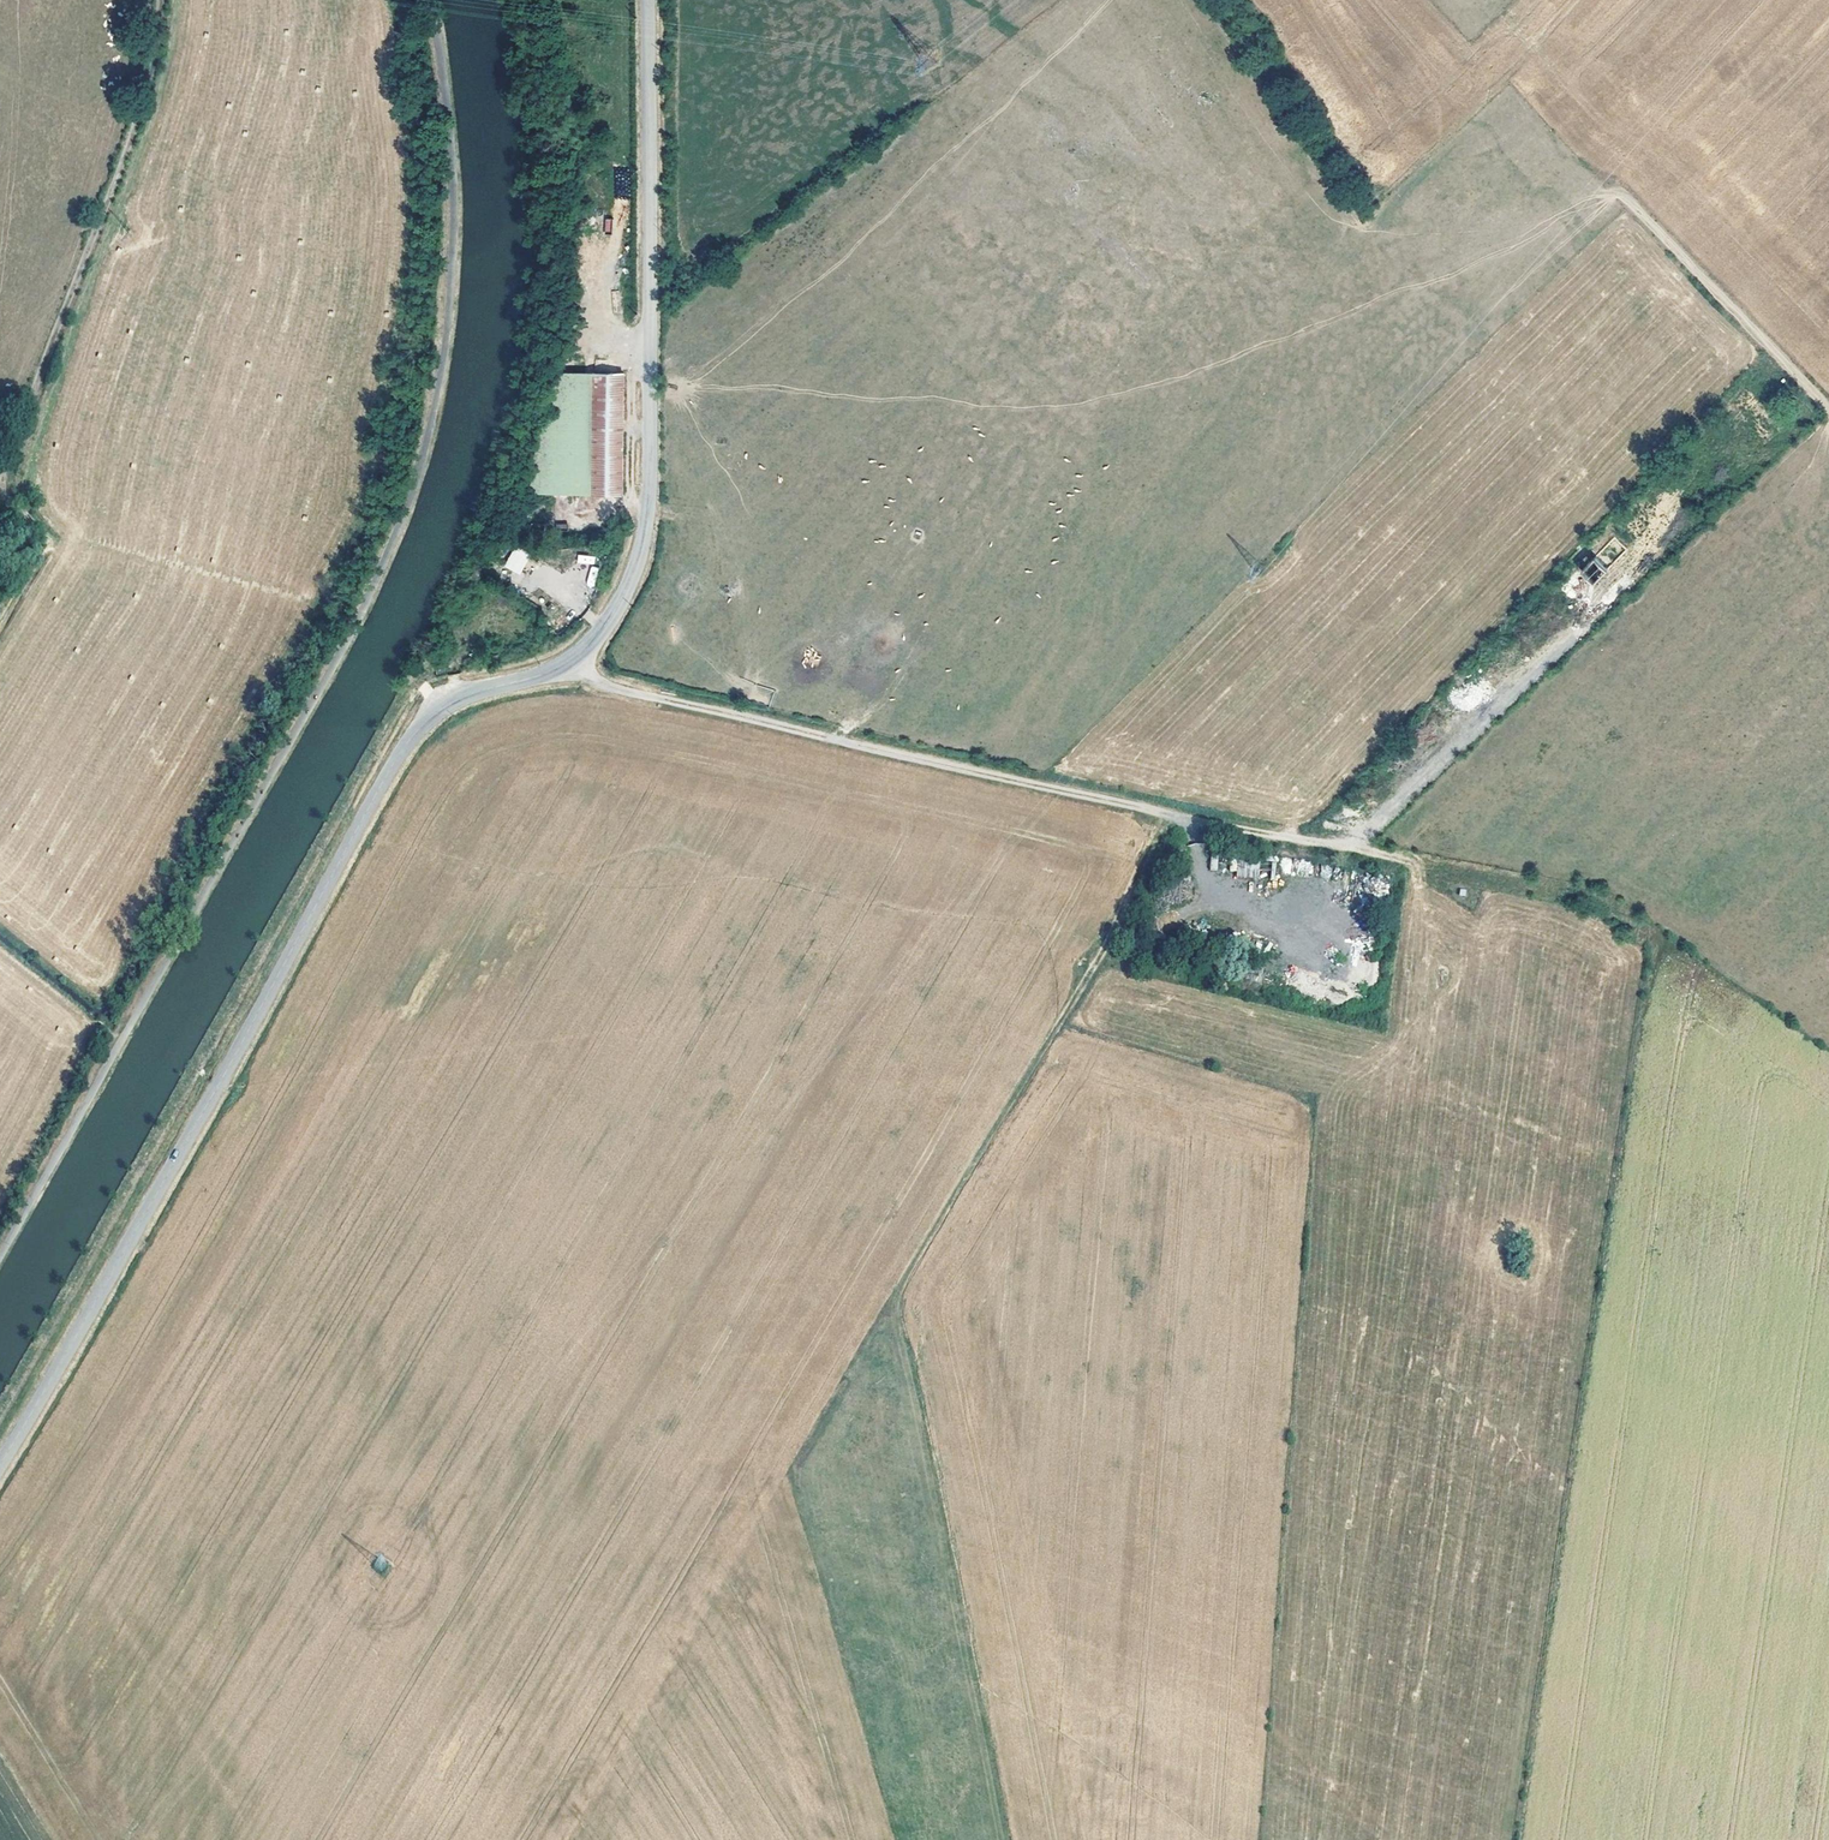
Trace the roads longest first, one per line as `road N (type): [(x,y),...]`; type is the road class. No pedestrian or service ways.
road 1 (unclassified): [(0,1472),(406,753),(449,708),(576,663),(620,615),(647,547),(652,466),(649,0)]
road 2 (track): [(576,663),(622,691),(907,756),(1583,893),(1650,935)]
road 3 (track): [(1167,813),(1089,977),(891,1302)]
road 4 (track): [(160,0),(153,67),(0,504)]

